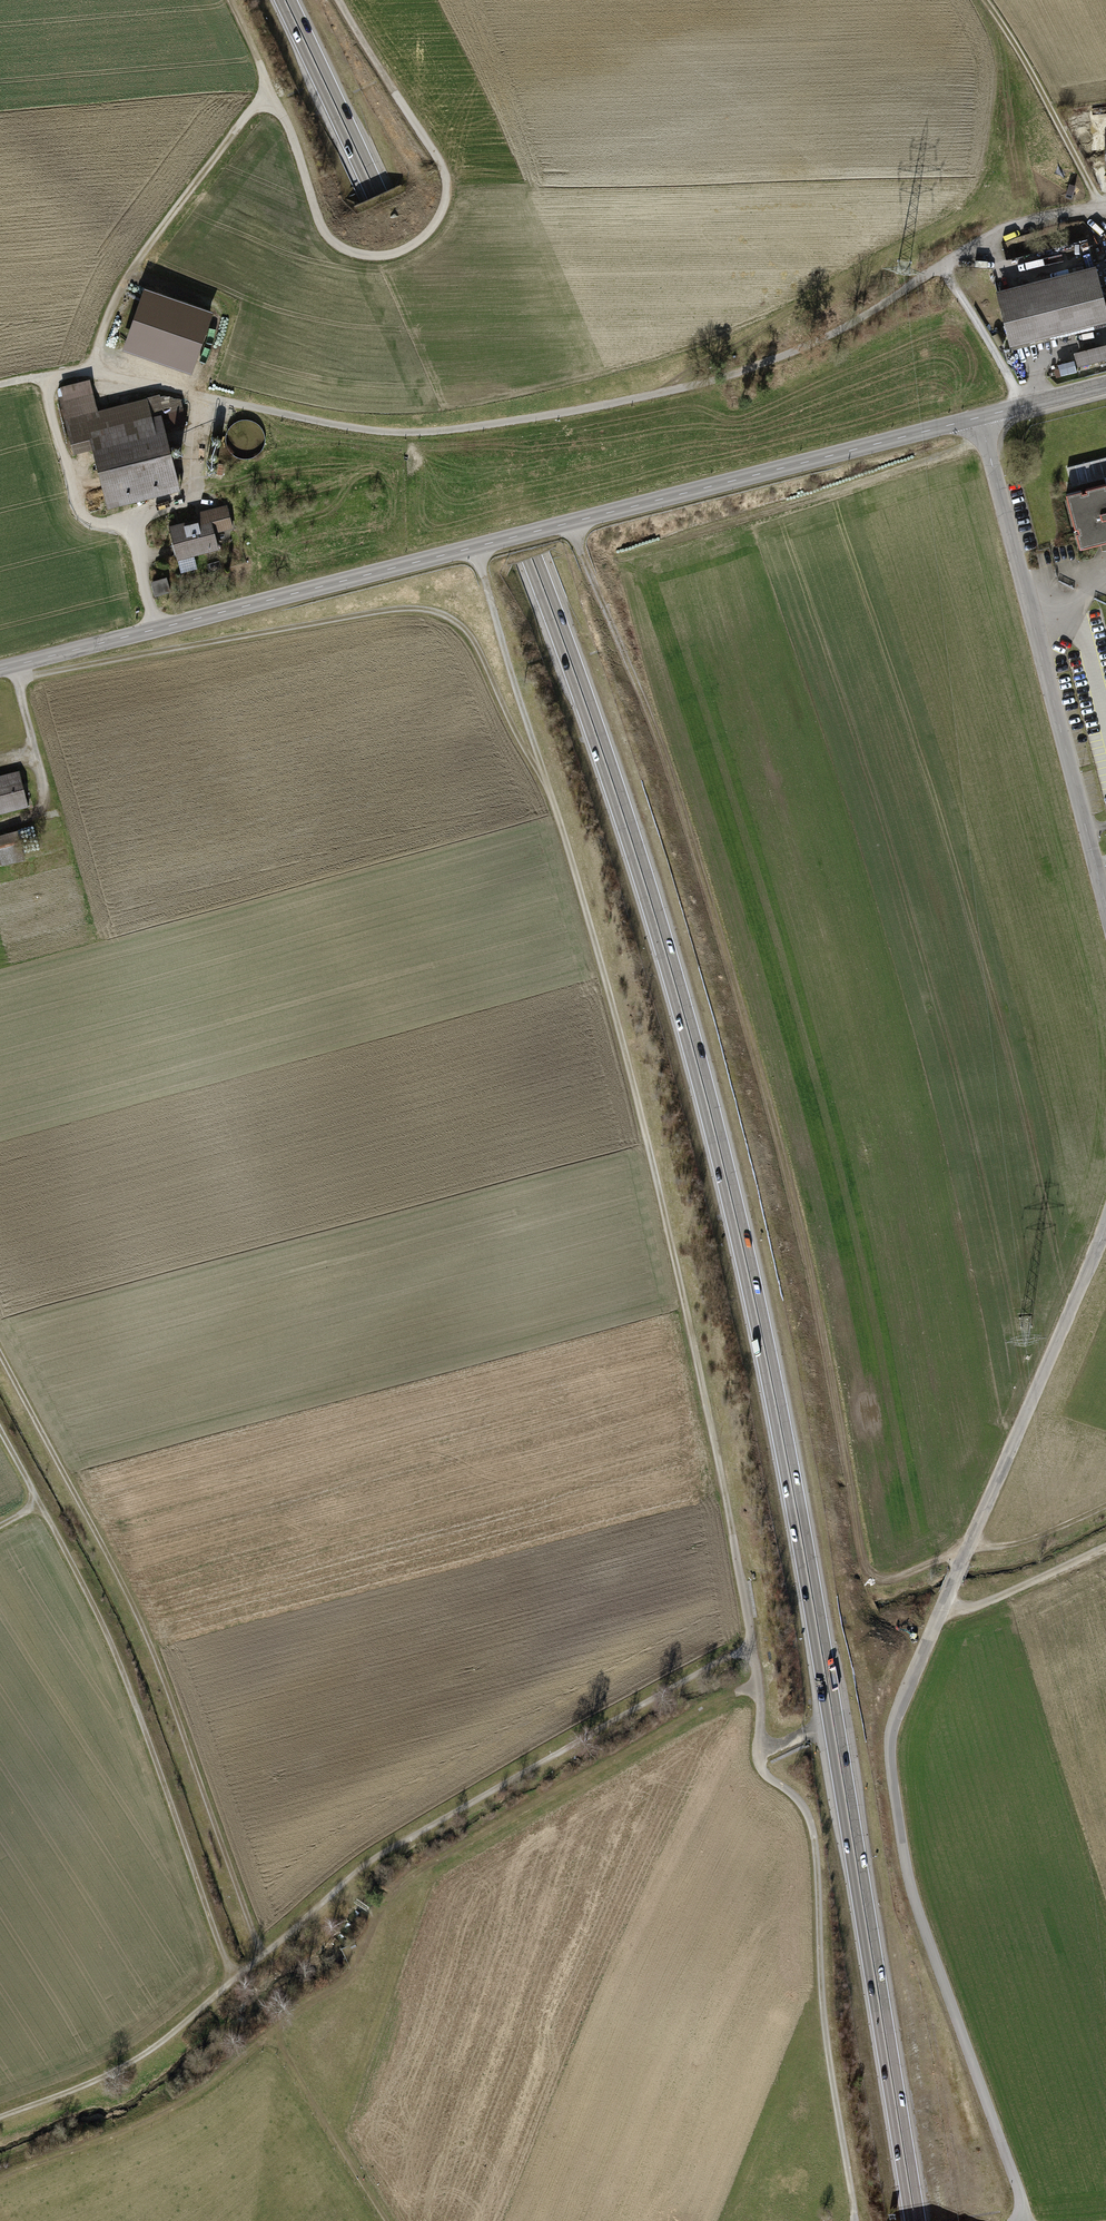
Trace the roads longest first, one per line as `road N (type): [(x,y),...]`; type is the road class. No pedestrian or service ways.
road 1 (trunk): [(279,0),(527,560),(660,951),(727,1200),(779,1447),(910,2220)]
road 2 (trunk): [(921,2220),(790,1444),(737,1197),(670,947),(537,556),(291,0)]
road 3 (trunk): [(960,2220),(880,1682),(797,1249),(737,1020),(686,837),(612,640),(427,170),(347,0)]
road 4 (track): [(855,2220),(825,2048),(812,1831),(798,1802),(758,1763),(753,1646),(656,1180),(576,880),(475,550)]
road 5 (track): [(571,525),(658,734),(721,932),(801,1237),(864,1565),(884,1578),(969,1549)]
road 6 (unclassified): [(1027,2220),(913,1901),(892,1784),(892,1729),(1105,1226)]
road 7 (tertiary): [(981,418),(0,671)]
road 8 (residential): [(0,388),(93,375),(354,430),(455,431),(647,398),(756,367),(828,339),(944,264)]
road 9 (track): [(0,2180),(208,2089),(343,1986),(388,1904),(413,1877),(759,1684)]
road 10 (track): [(753,1646),(388,1852),(155,2048),(0,2117)]
road 11 (track): [(263,1956),(129,1591),(0,1349)]
road 12 (track): [(228,0),(285,124),(323,233),(348,253),(383,257),(430,231),(447,187),(437,158),(338,0)]
road 13 (track): [(17,682),(424,611),(468,633),(544,780)]
road 14 (track): [(230,1979),(109,1635),(0,1429)]
road 15 (unclassified): [(1105,903),(981,418)]
road 16 (track): [(270,94),(141,261),(93,375)]
road 17 (track): [(986,438),(740,521)]
road 18 (track): [(1105,210),(987,0)]
road 19 (track): [(272,2034),(388,2220)]
road 20 (track): [(944,1607),(978,1605),(1105,1547)]
road 21 (residential): [(1105,210),(1014,227),(944,264)]
road 22 (residential): [(944,264),(1025,406)]

